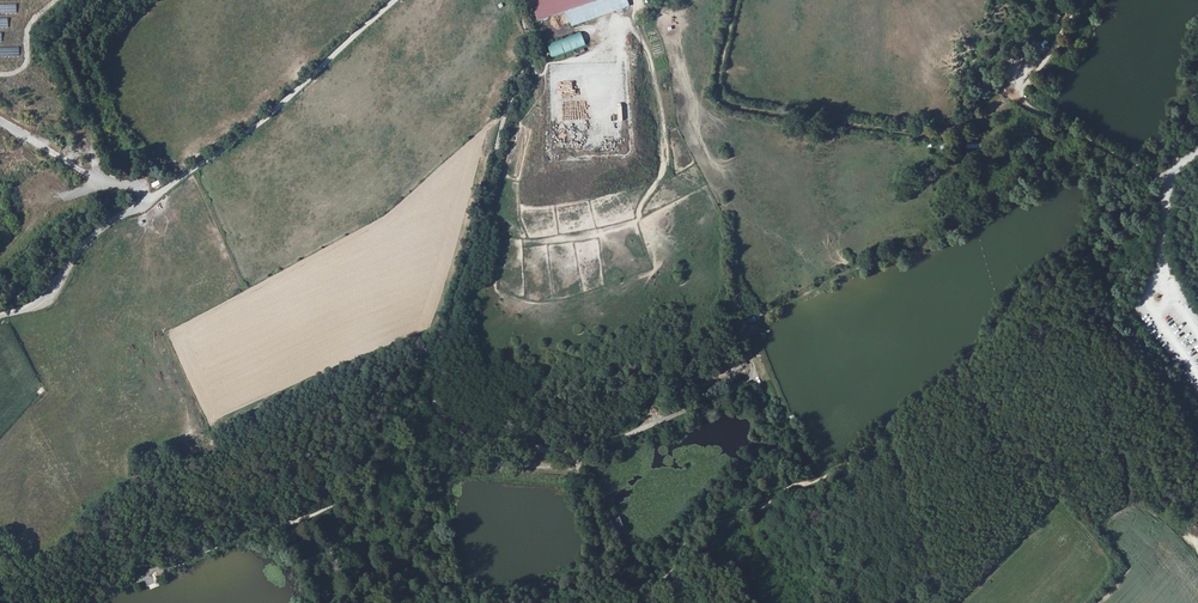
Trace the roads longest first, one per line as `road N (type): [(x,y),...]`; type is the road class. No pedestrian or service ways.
road 1 (track): [(517,0),(529,36),(434,395),(446,417),(577,461)]
road 2 (track): [(907,424),(825,481),(779,493),(760,515),(697,534),(655,587),(623,586),(610,574)]
road 3 (track): [(198,166),(269,116),(397,0)]
road 4 (residential): [(0,316),(47,301),(75,255),(109,223),(198,166)]
road 5 (track): [(577,461),(751,377),(753,366)]
road 6 (track): [(825,481),(752,330)]
road 7 (track): [(843,602),(826,518),(849,482),(844,467)]

